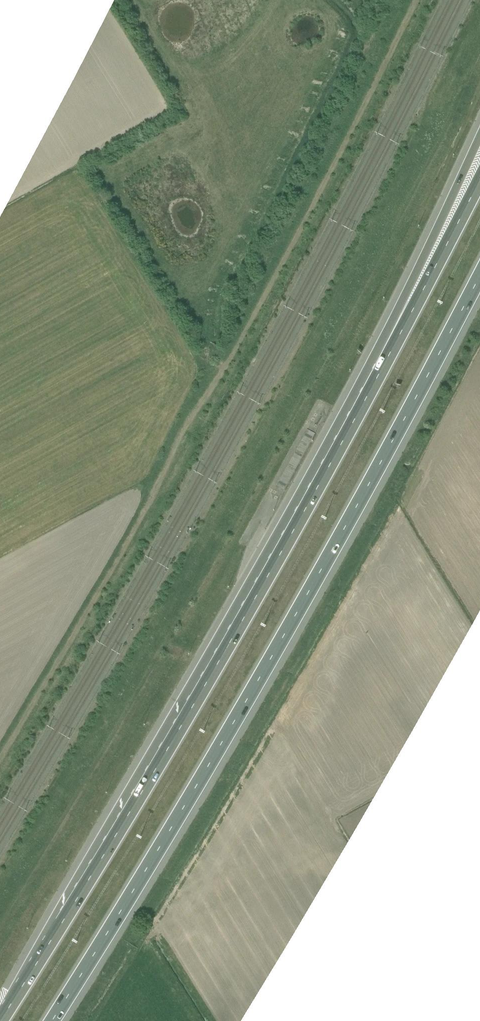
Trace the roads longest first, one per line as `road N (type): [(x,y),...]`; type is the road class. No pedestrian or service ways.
road 1 (motorway): [(51,1020),(277,645),(479,270)]
road 2 (motorway): [(361,407),(169,746),(1,1020)]
road 3 (motorway): [(479,133),(369,365),(361,407)]
road 4 (motorway): [(479,179),(361,407)]

